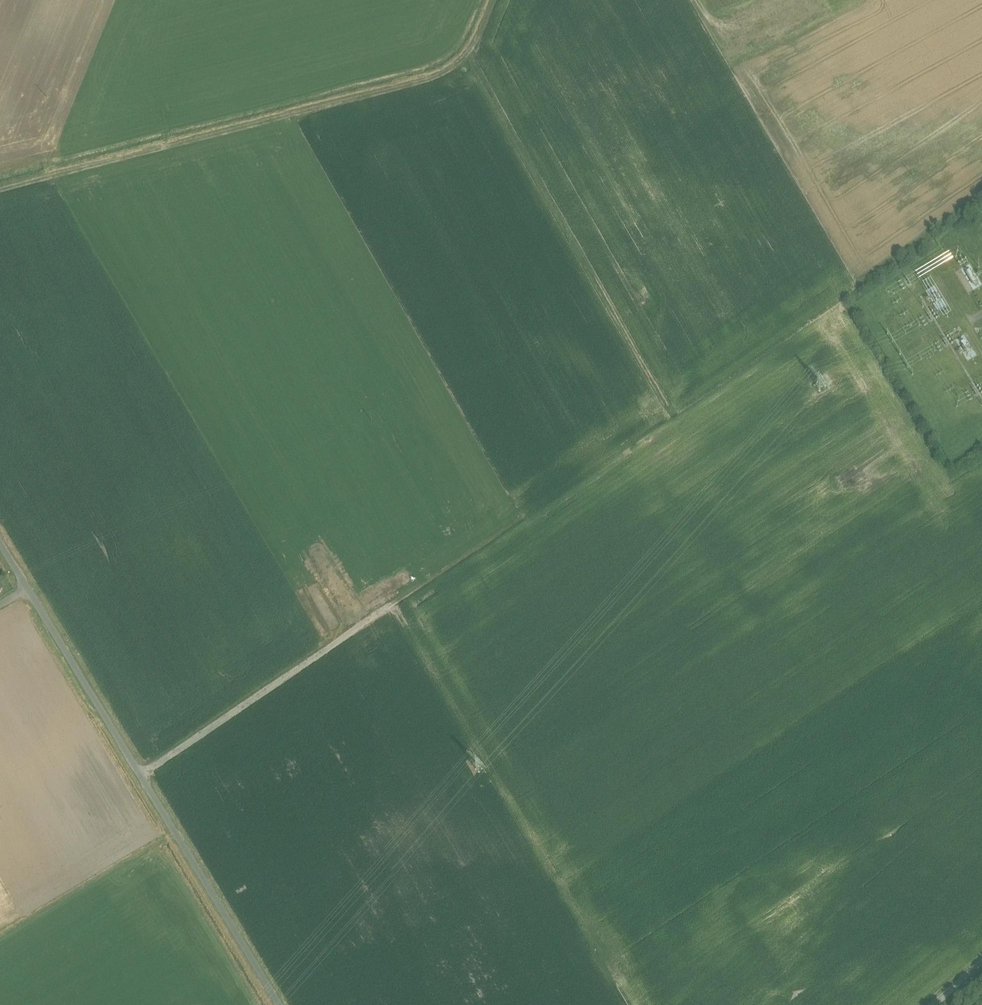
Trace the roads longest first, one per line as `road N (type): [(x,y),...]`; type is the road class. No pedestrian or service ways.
road 1 (unclassified): [(0,537),(279,1004)]

